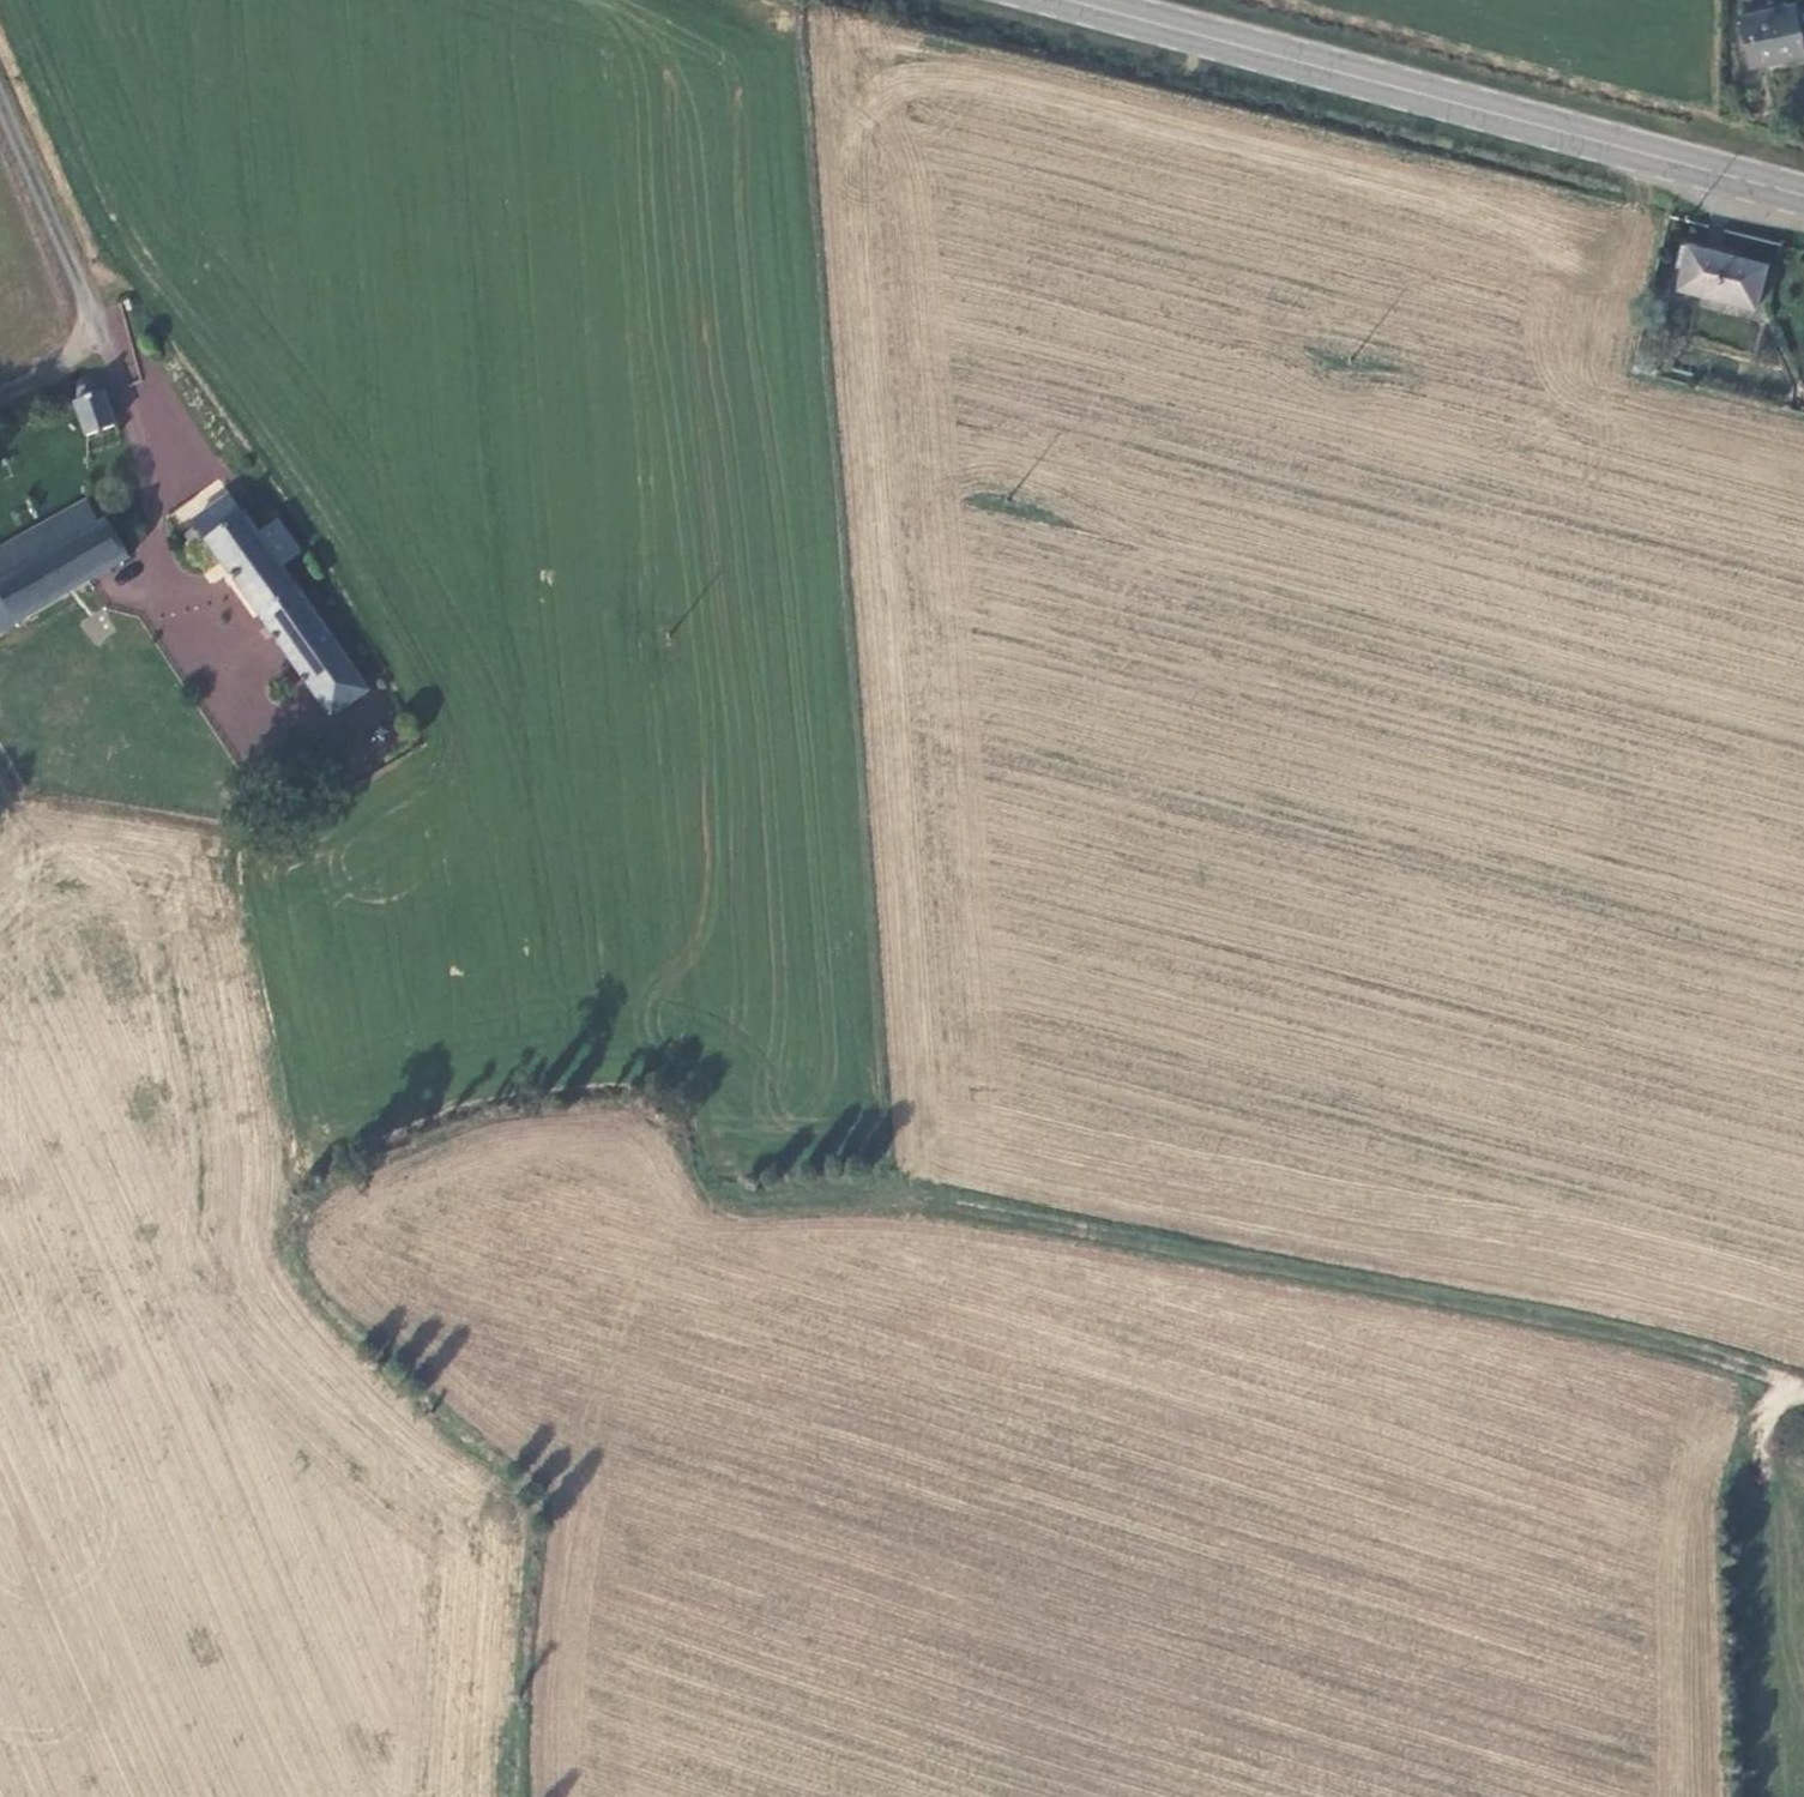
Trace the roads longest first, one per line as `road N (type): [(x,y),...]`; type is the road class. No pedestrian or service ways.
road 1 (track): [(998,1011),(955,1170),(1803,1379)]
road 2 (secondary): [(1067,0),(1803,196)]
road 3 (track): [(146,428),(0,97)]

